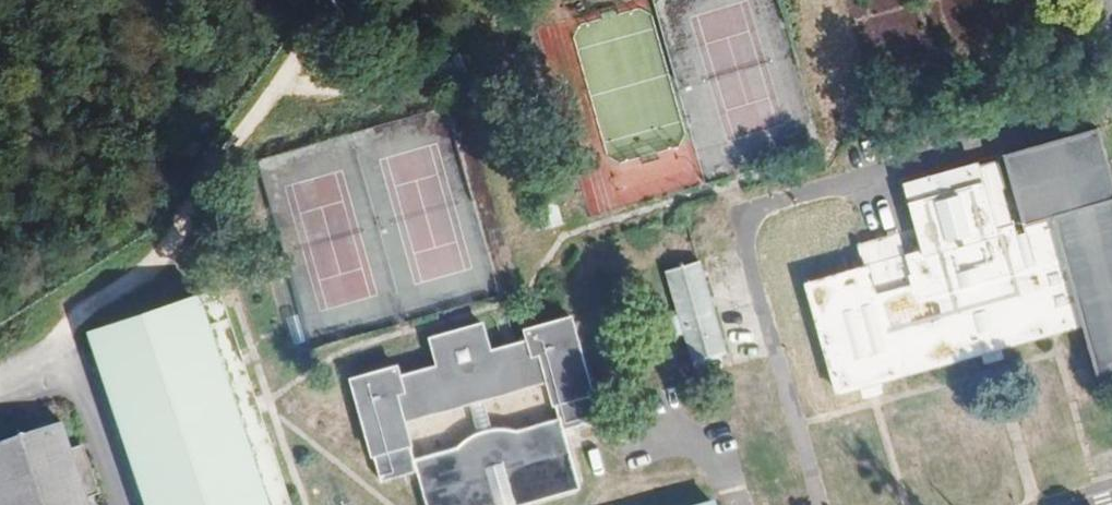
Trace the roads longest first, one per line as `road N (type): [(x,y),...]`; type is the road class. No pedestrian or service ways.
road 1 (track): [(62,366),(70,323),(147,274),(198,209),(225,152),(338,0)]

